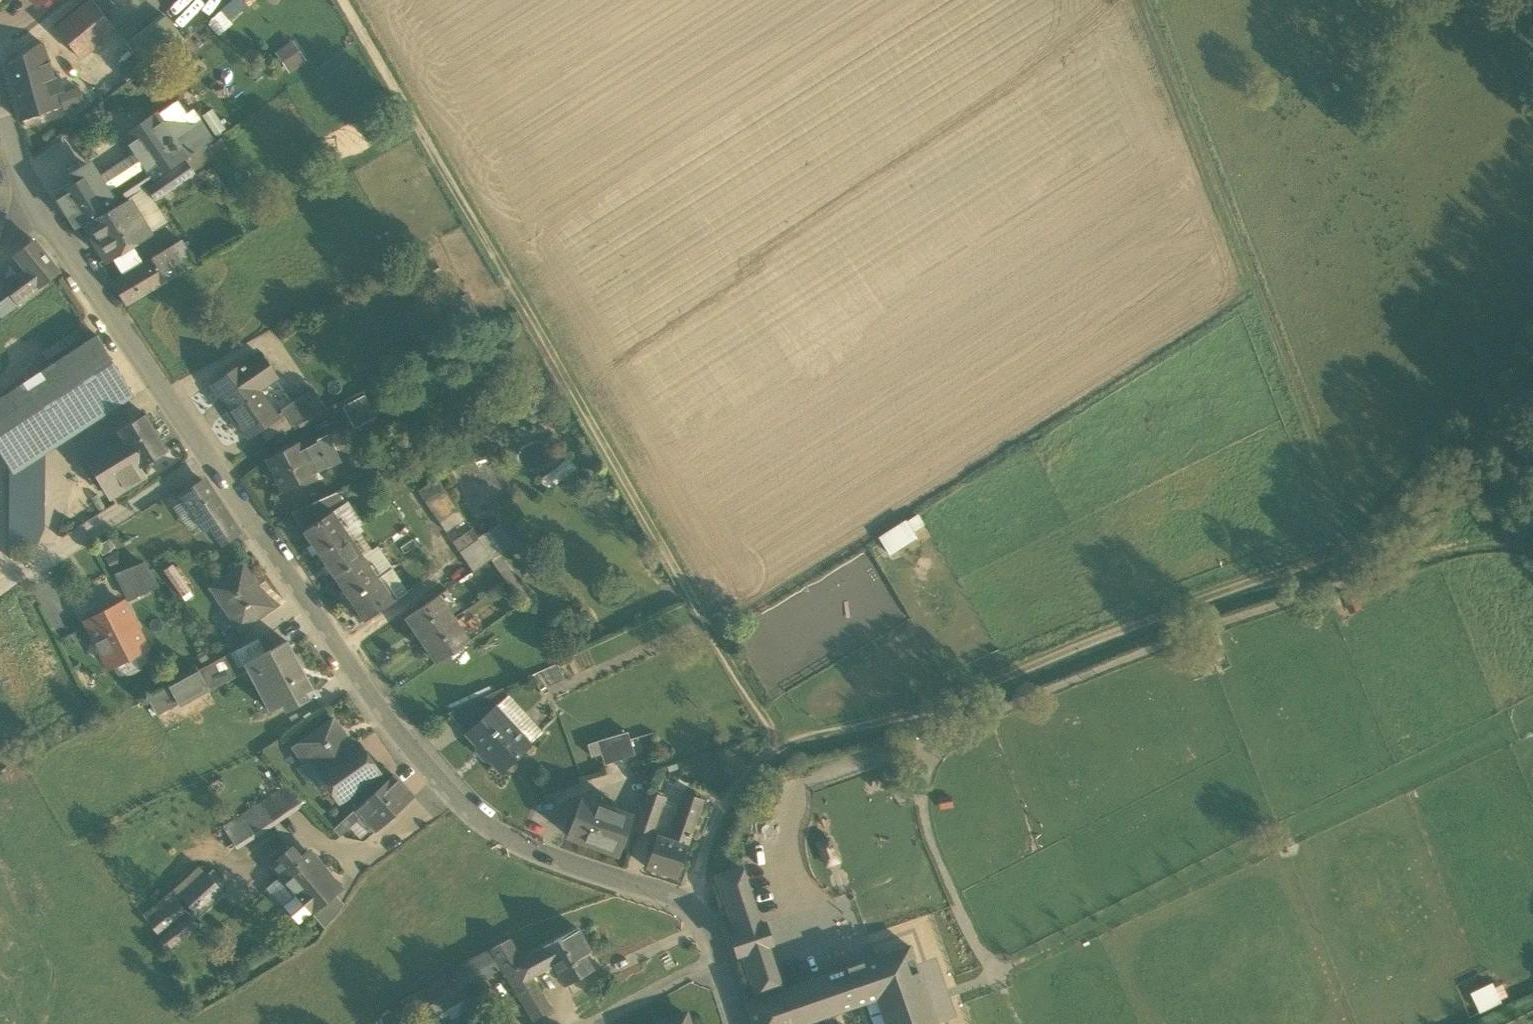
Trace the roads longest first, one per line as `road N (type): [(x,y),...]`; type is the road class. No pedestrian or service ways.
road 1 (track): [(1532,361),(1357,546),(1170,609),(909,715),(779,748),(739,778),(693,905)]
road 2 (track): [(779,748),(343,0)]
road 3 (residential): [(207,457),(456,802),(529,852),(693,905),(717,949),(741,1023)]
road 4 (track): [(1357,546),(1146,0)]
road 5 (residential): [(26,192),(207,457)]
road 6 (unclassified): [(207,457),(0,589)]

